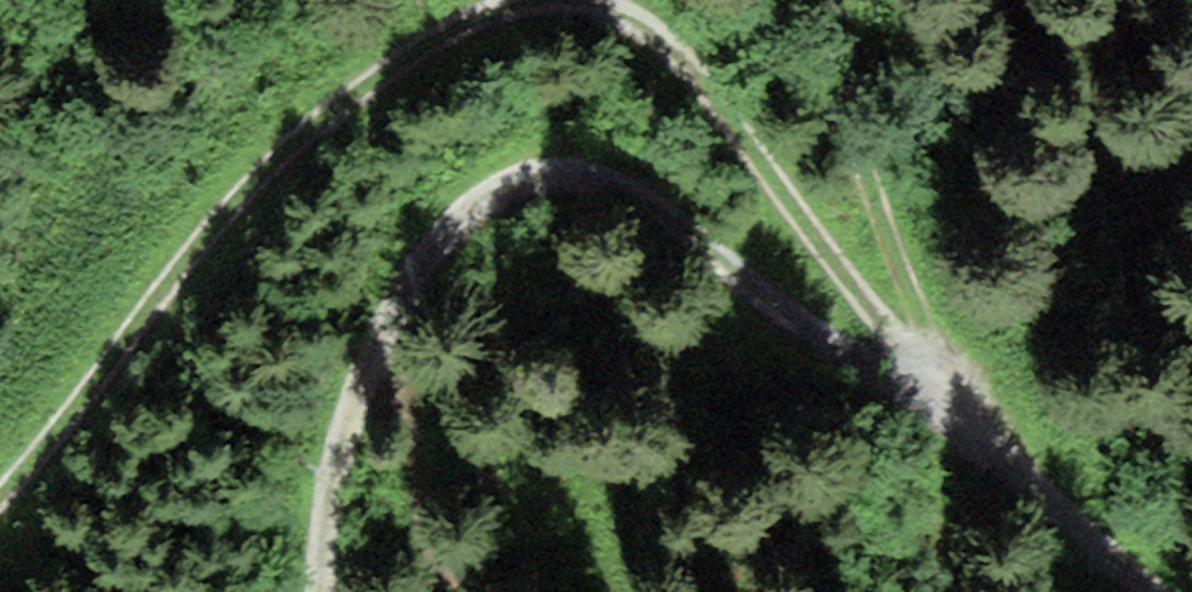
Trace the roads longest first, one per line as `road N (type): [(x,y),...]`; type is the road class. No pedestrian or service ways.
road 1 (track): [(0,465),(393,51),(522,2),(613,13),(713,77),(958,406)]
road 2 (track): [(328,591),(351,417),(387,304),(415,257),(459,210),(514,176),(581,169)]
road 3 (track): [(581,169),(727,253),(922,414),(958,406)]
road 4 (track): [(958,406),(1144,591)]

